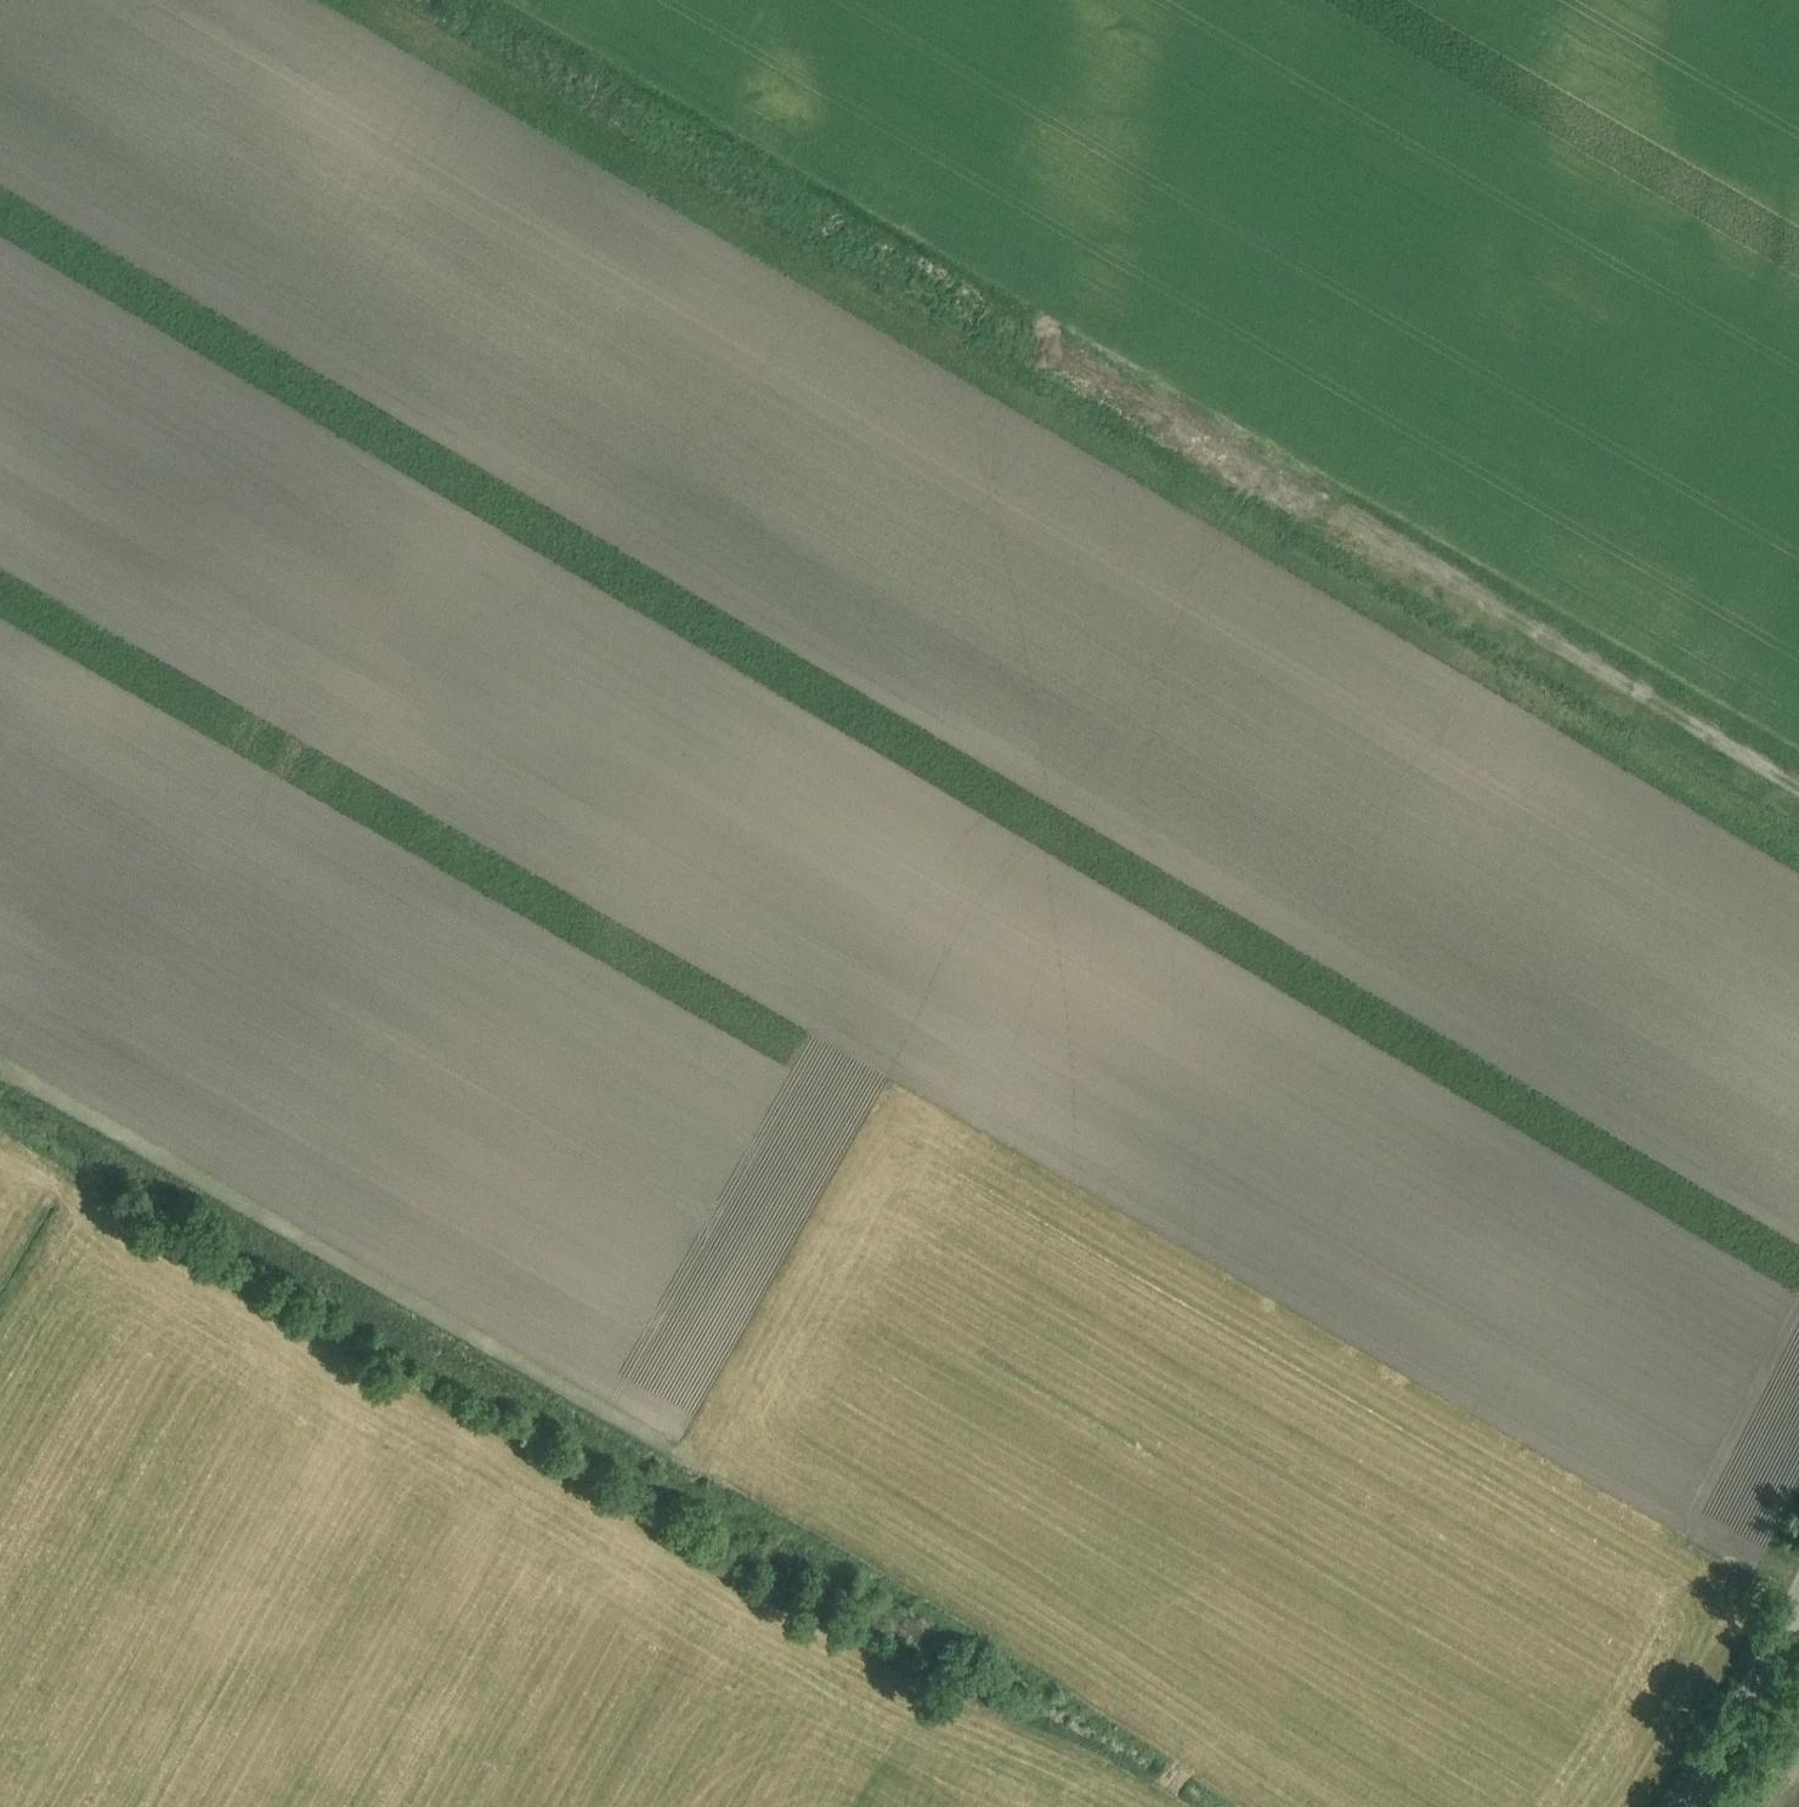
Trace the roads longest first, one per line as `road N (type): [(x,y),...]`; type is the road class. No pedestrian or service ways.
road 1 (unclassified): [(1685,1806),(1798,1593)]

